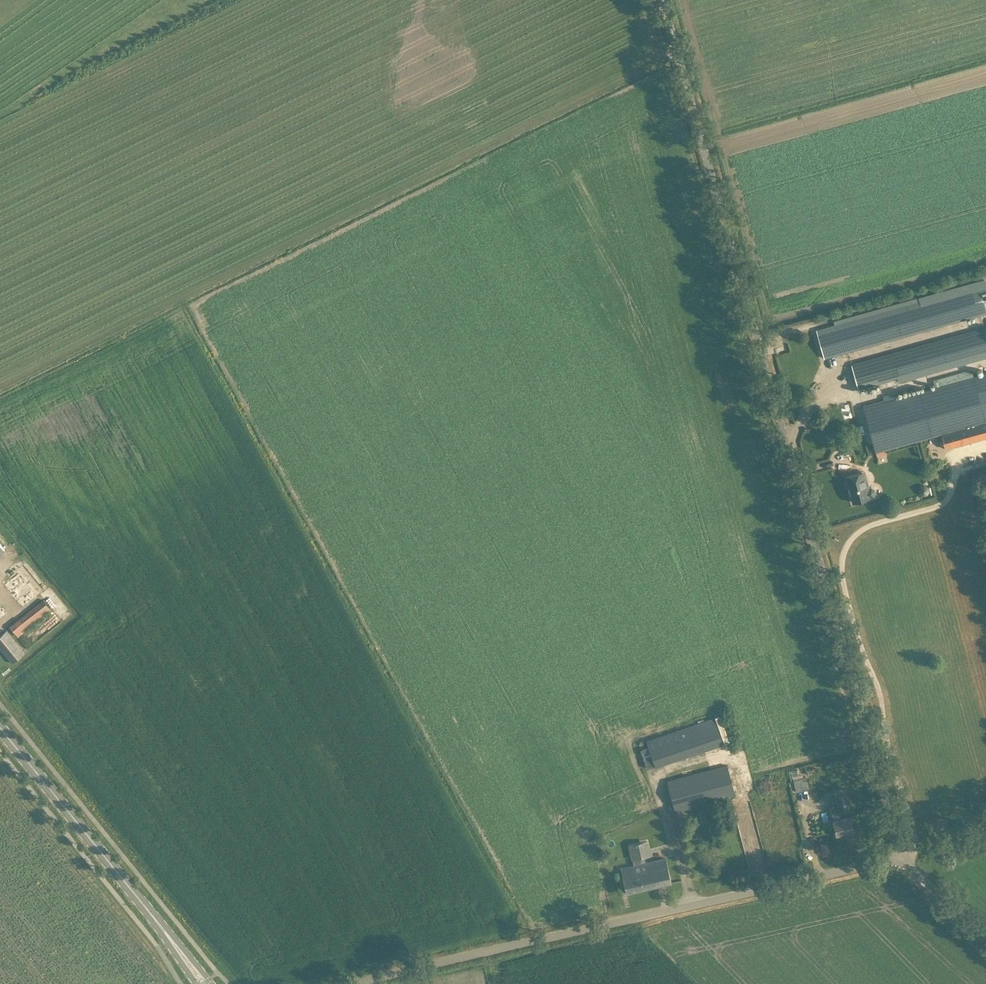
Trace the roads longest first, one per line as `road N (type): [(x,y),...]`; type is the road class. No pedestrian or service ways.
road 1 (unclassified): [(901,854),(663,0)]
road 2 (unclassified): [(901,854),(362,983)]
road 3 (secondary): [(175,946),(0,729)]

